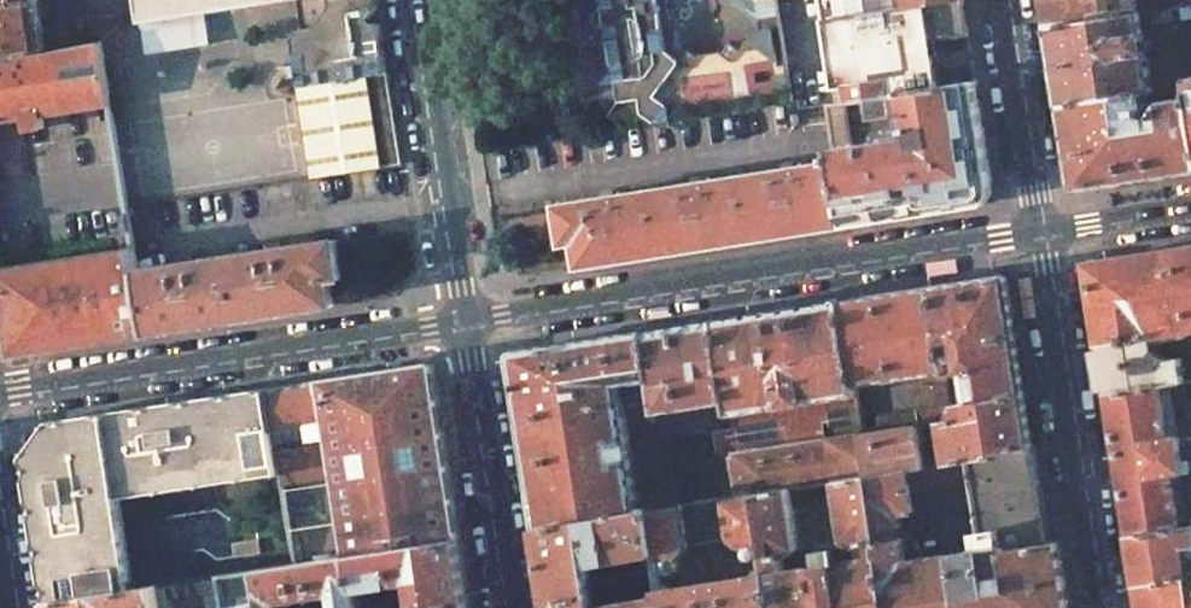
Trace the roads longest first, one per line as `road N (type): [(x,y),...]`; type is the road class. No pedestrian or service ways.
road 1 (residential): [(1037,229),(465,322)]
road 2 (residential): [(465,322),(0,392)]
road 3 (residential): [(1037,229),(1098,607)]
road 4 (residential): [(465,322),(411,0)]
road 5 (residential): [(510,607),(465,322)]
road 6 (residential): [(1004,0),(1037,229)]
road 7 (residential): [(1190,205),(1037,229)]

